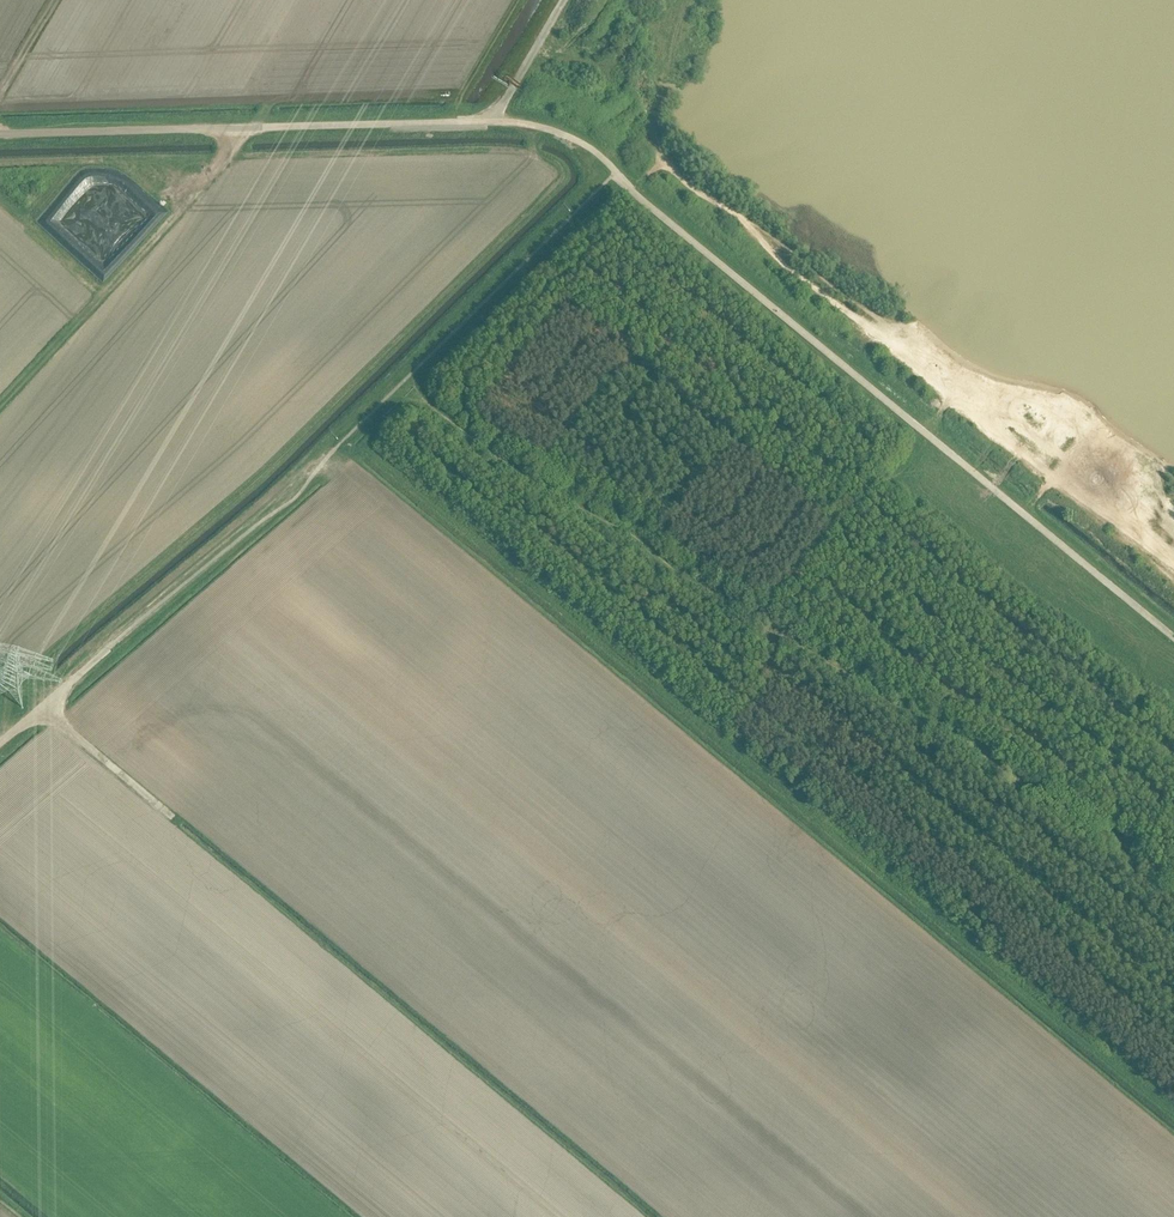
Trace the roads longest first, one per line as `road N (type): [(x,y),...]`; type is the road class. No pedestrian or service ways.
road 1 (track): [(1173,566),(845,313),(655,149),(639,143),(596,153)]
road 2 (unclassified): [(0,135),(513,123),(592,150),(616,175)]
road 3 (unclassified): [(0,741),(105,652)]

